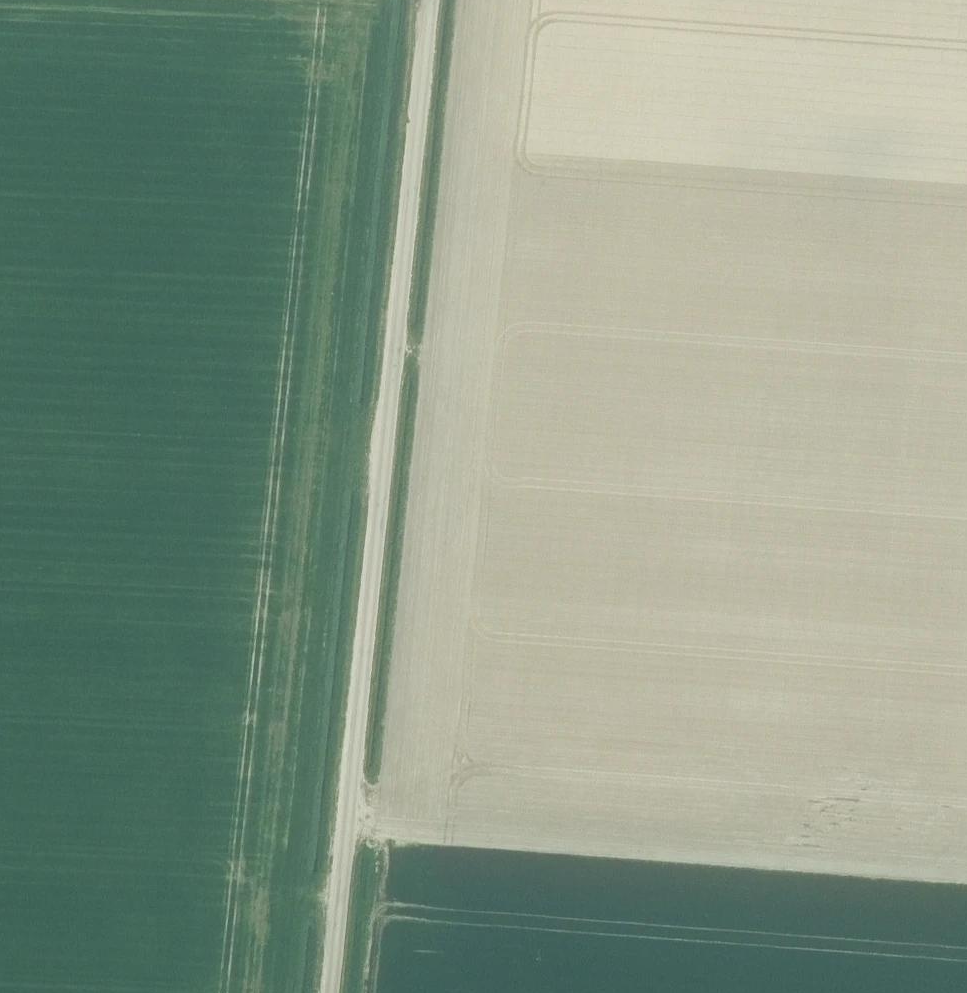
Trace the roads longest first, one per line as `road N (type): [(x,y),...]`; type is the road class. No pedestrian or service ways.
road 1 (residential): [(331,992),(431,0)]

